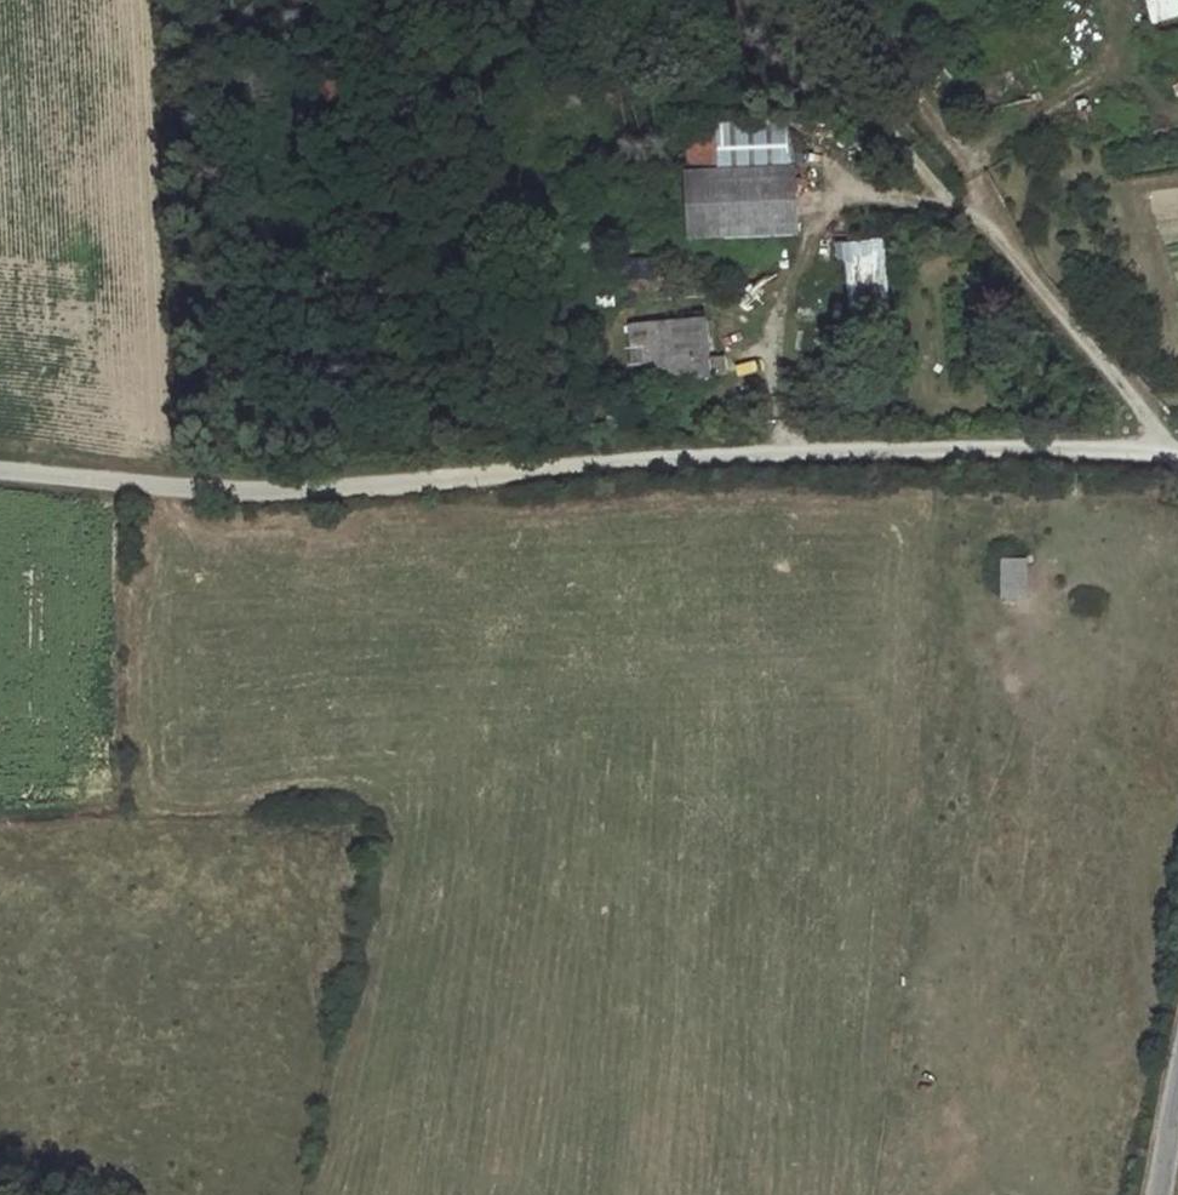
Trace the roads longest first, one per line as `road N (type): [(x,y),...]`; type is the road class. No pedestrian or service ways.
road 1 (track): [(1171,450),(787,455),(236,493),(0,471)]
road 2 (track): [(770,0),(940,189),(1001,240),(1171,450)]
road 3 (track): [(787,455),(774,339),(830,194),(955,201)]

